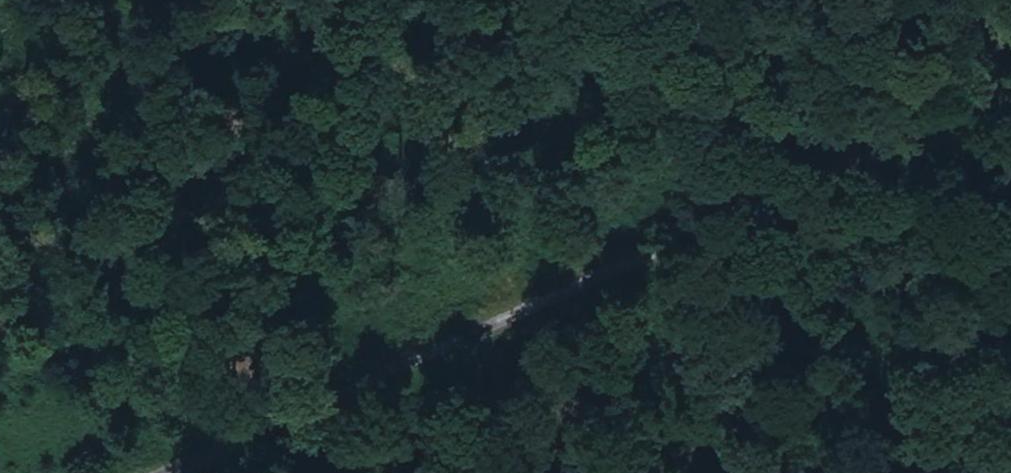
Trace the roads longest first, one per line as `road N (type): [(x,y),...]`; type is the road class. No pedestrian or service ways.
road 1 (track): [(159,472),(1010,88)]

